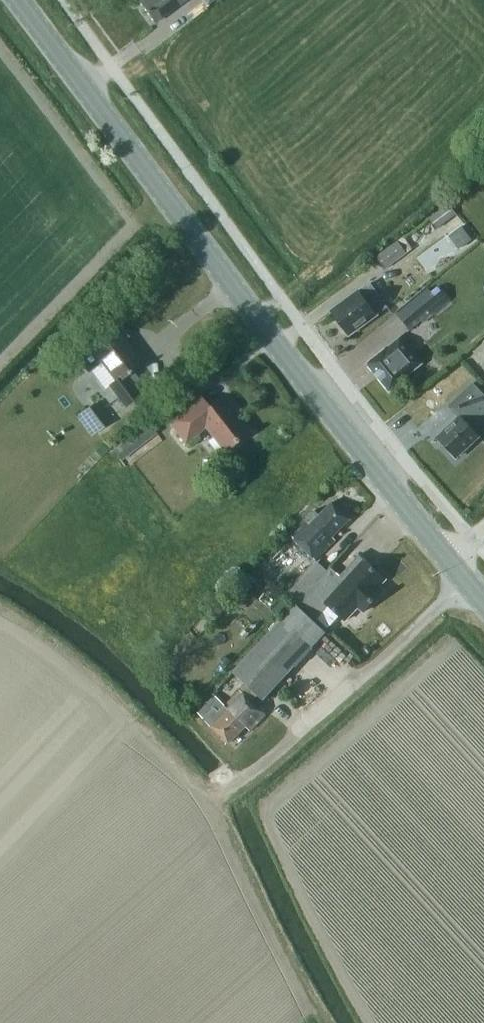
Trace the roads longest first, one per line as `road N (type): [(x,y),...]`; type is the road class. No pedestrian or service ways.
road 1 (primary): [(451,563),(18,0)]

